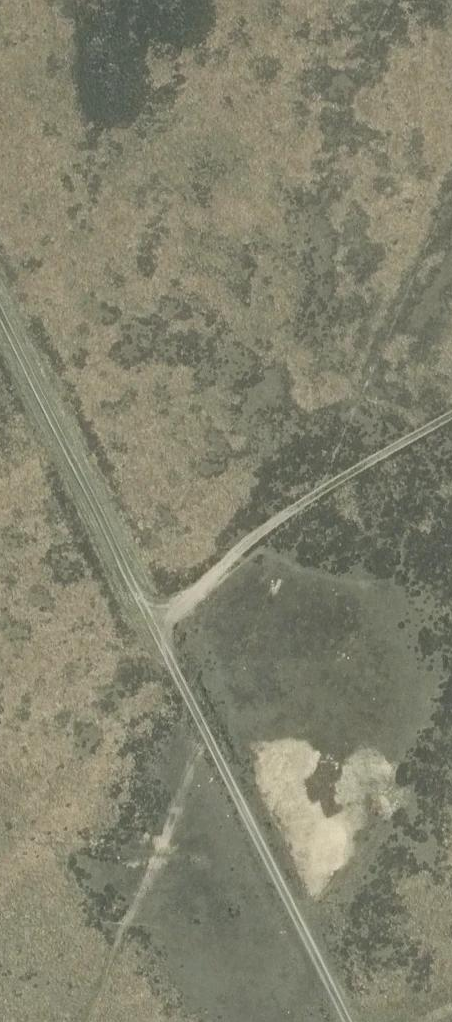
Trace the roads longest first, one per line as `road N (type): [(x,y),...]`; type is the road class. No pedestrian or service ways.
road 1 (track): [(345,1021),(0,316)]
road 2 (track): [(153,630),(266,527),(451,419)]

